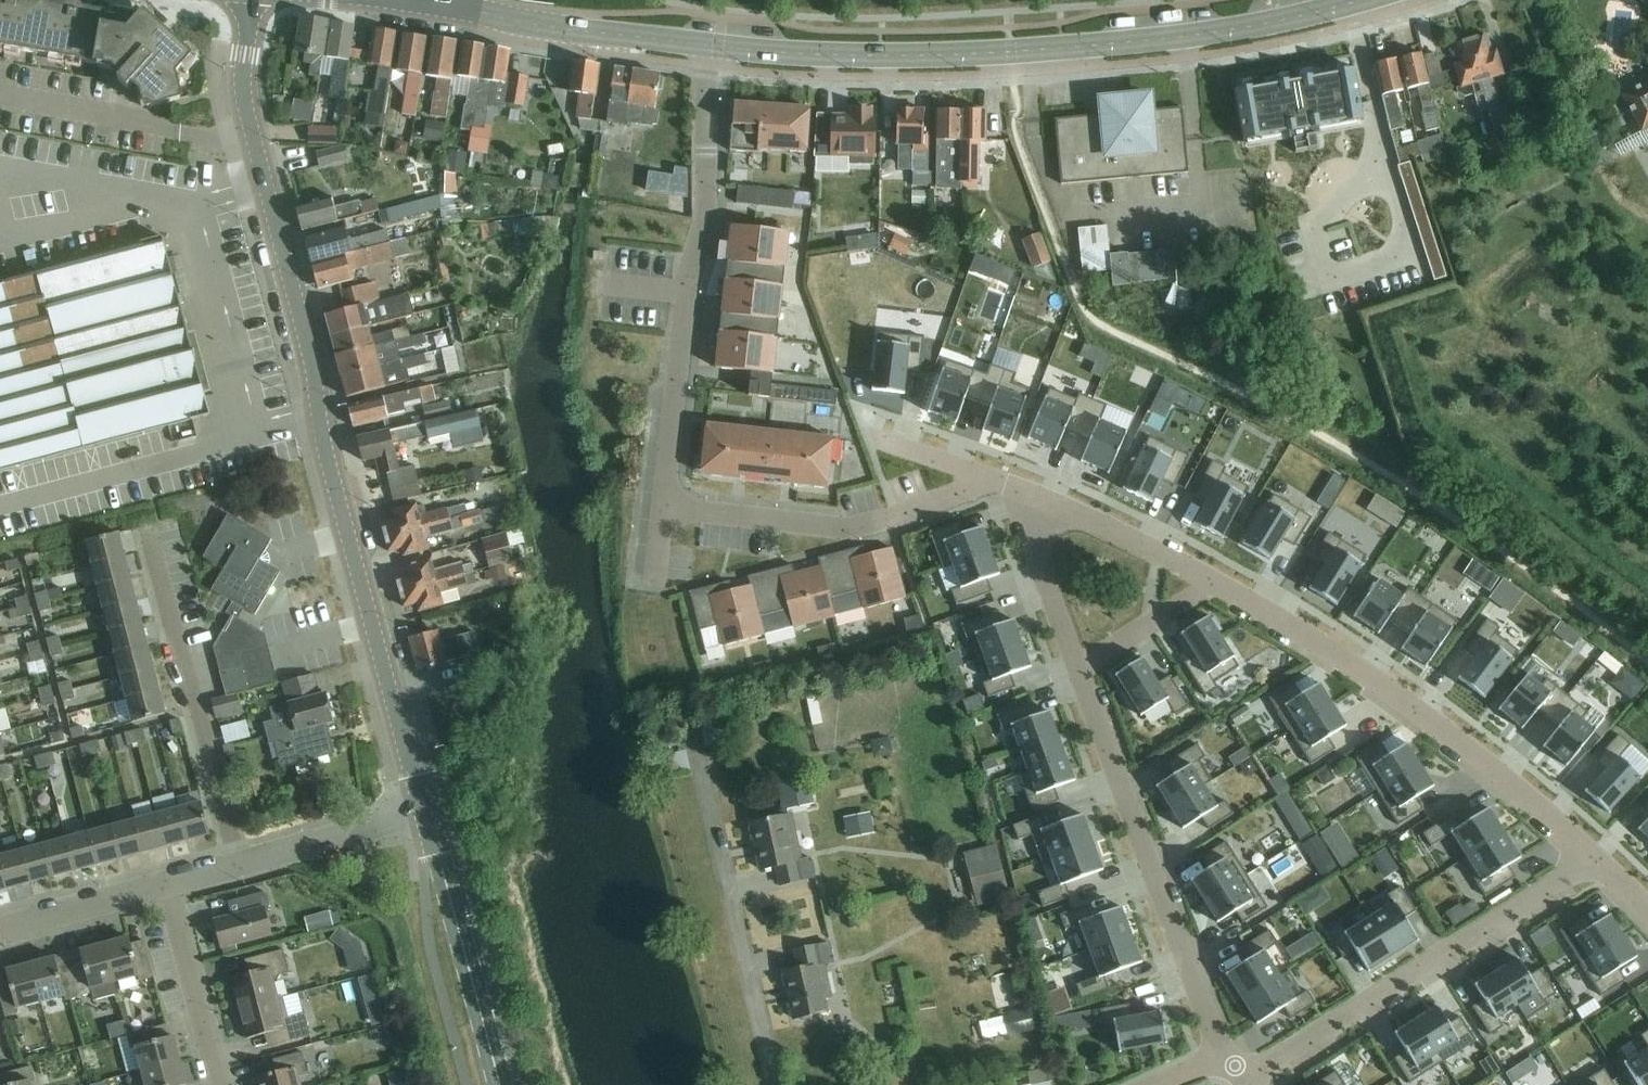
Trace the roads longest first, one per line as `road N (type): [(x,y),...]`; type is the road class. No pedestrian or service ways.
road 1 (tertiary): [(430,812),(323,441),(315,372),(257,147),(244,85),(255,0)]
road 2 (tertiary): [(718,46),(892,56),(1012,53),(1255,26),(1361,0)]
road 3 (residential): [(667,508),(685,293),(710,175),(708,67),(718,46)]
road 4 (residential): [(1586,852),(1418,709),(1213,581)]
road 5 (residential): [(1240,1082),(1568,873),(1586,852)]
road 6 (residential): [(1223,1059),(1074,670)]
road 7 (residential): [(247,863),(149,528)]
road 8 (residential): [(667,508),(862,529),(1000,479)]
road 9 (tertiary): [(411,0),(552,28),(718,46)]
road 10 (tertiary): [(501,1084),(430,812)]
road 11 (residential): [(1213,581),(1118,527),(1000,479)]
road 12 (residential): [(224,1084),(171,885)]
road 13 (residential): [(1074,670),(1000,479)]
road 14 (residential): [(247,863),(430,812)]
road 15 (residential): [(0,931),(171,885)]
road 16 (residential): [(1213,581),(1074,670)]
road 17 (residential): [(1000,479),(885,443)]

